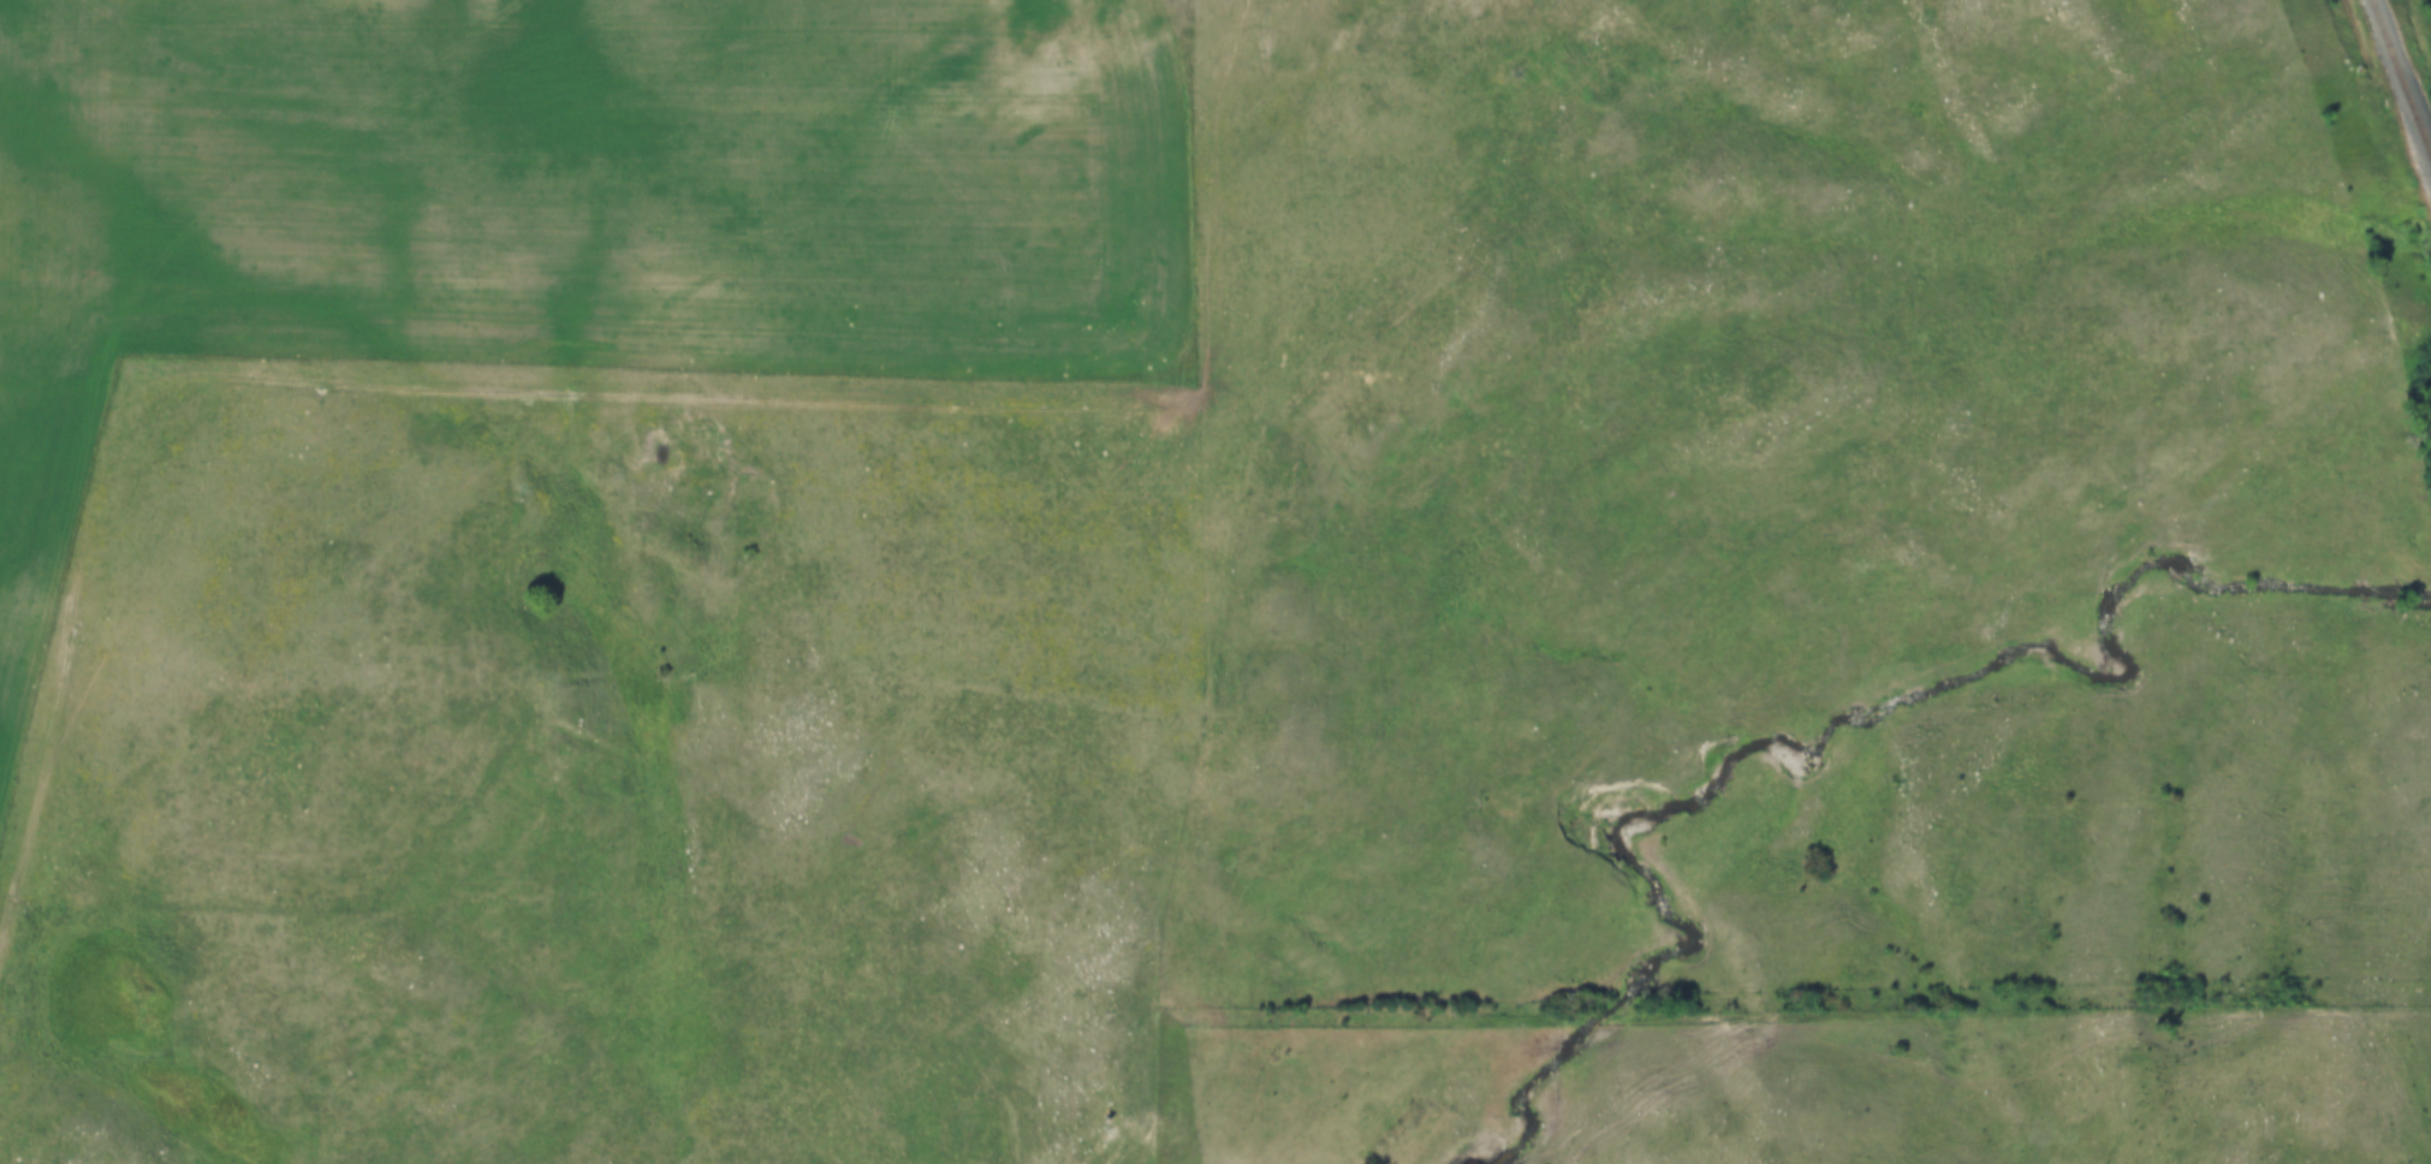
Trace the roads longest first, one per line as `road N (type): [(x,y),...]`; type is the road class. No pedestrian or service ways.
road 1 (track): [(0,939),(66,670),(102,450),(130,380)]

